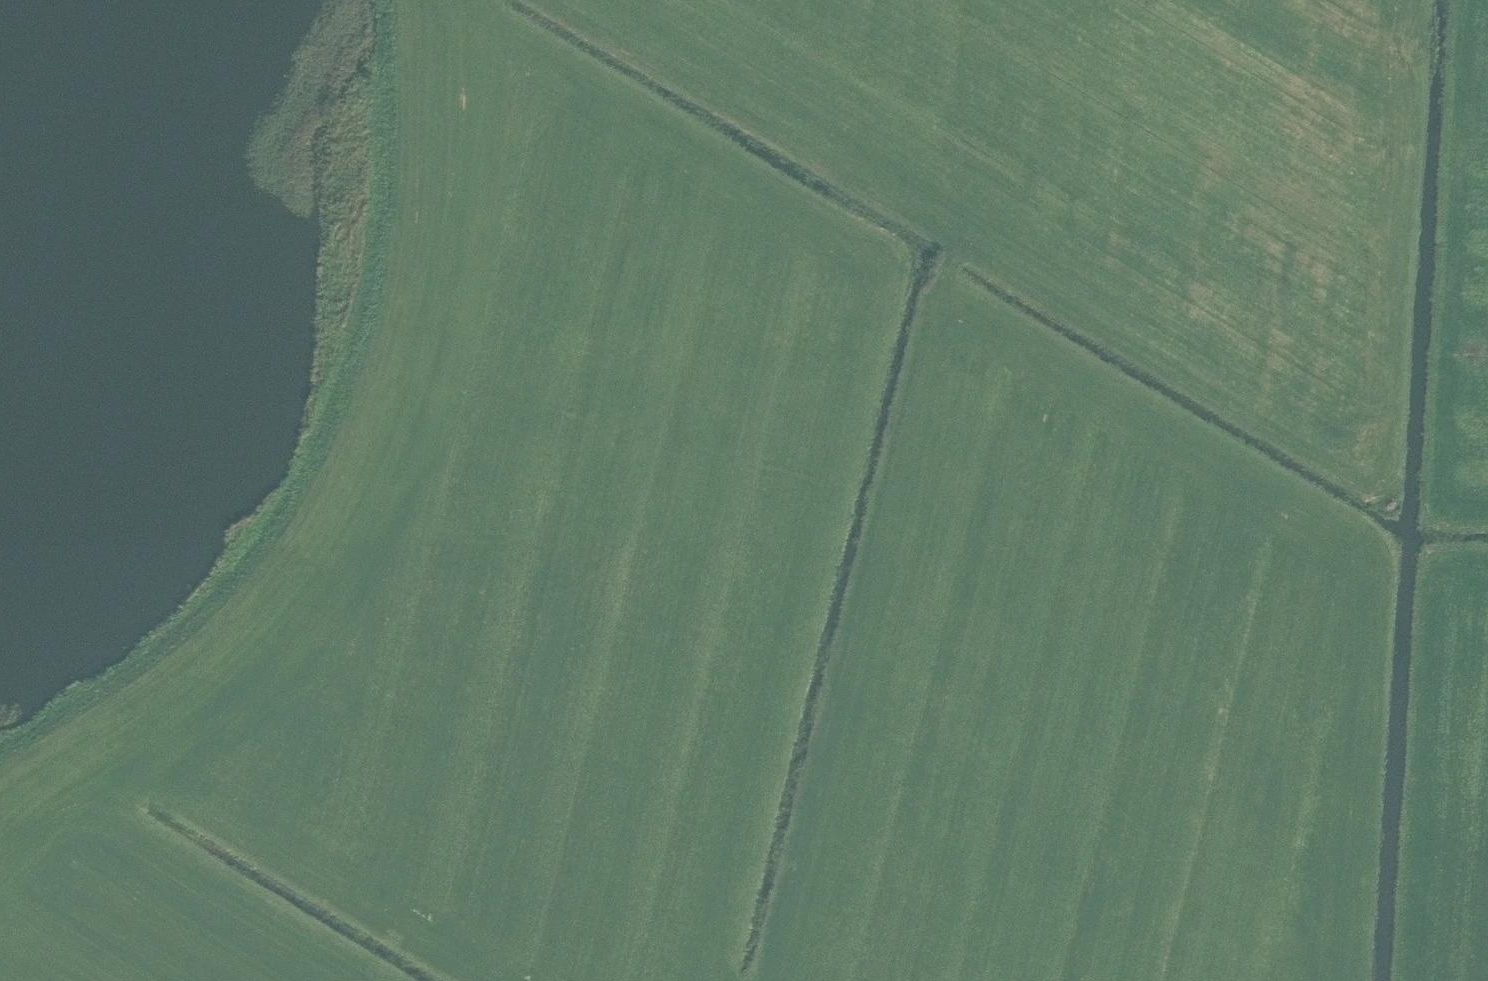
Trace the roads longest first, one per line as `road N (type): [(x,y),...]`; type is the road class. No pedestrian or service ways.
road 1 (track): [(0,762),(157,664)]

